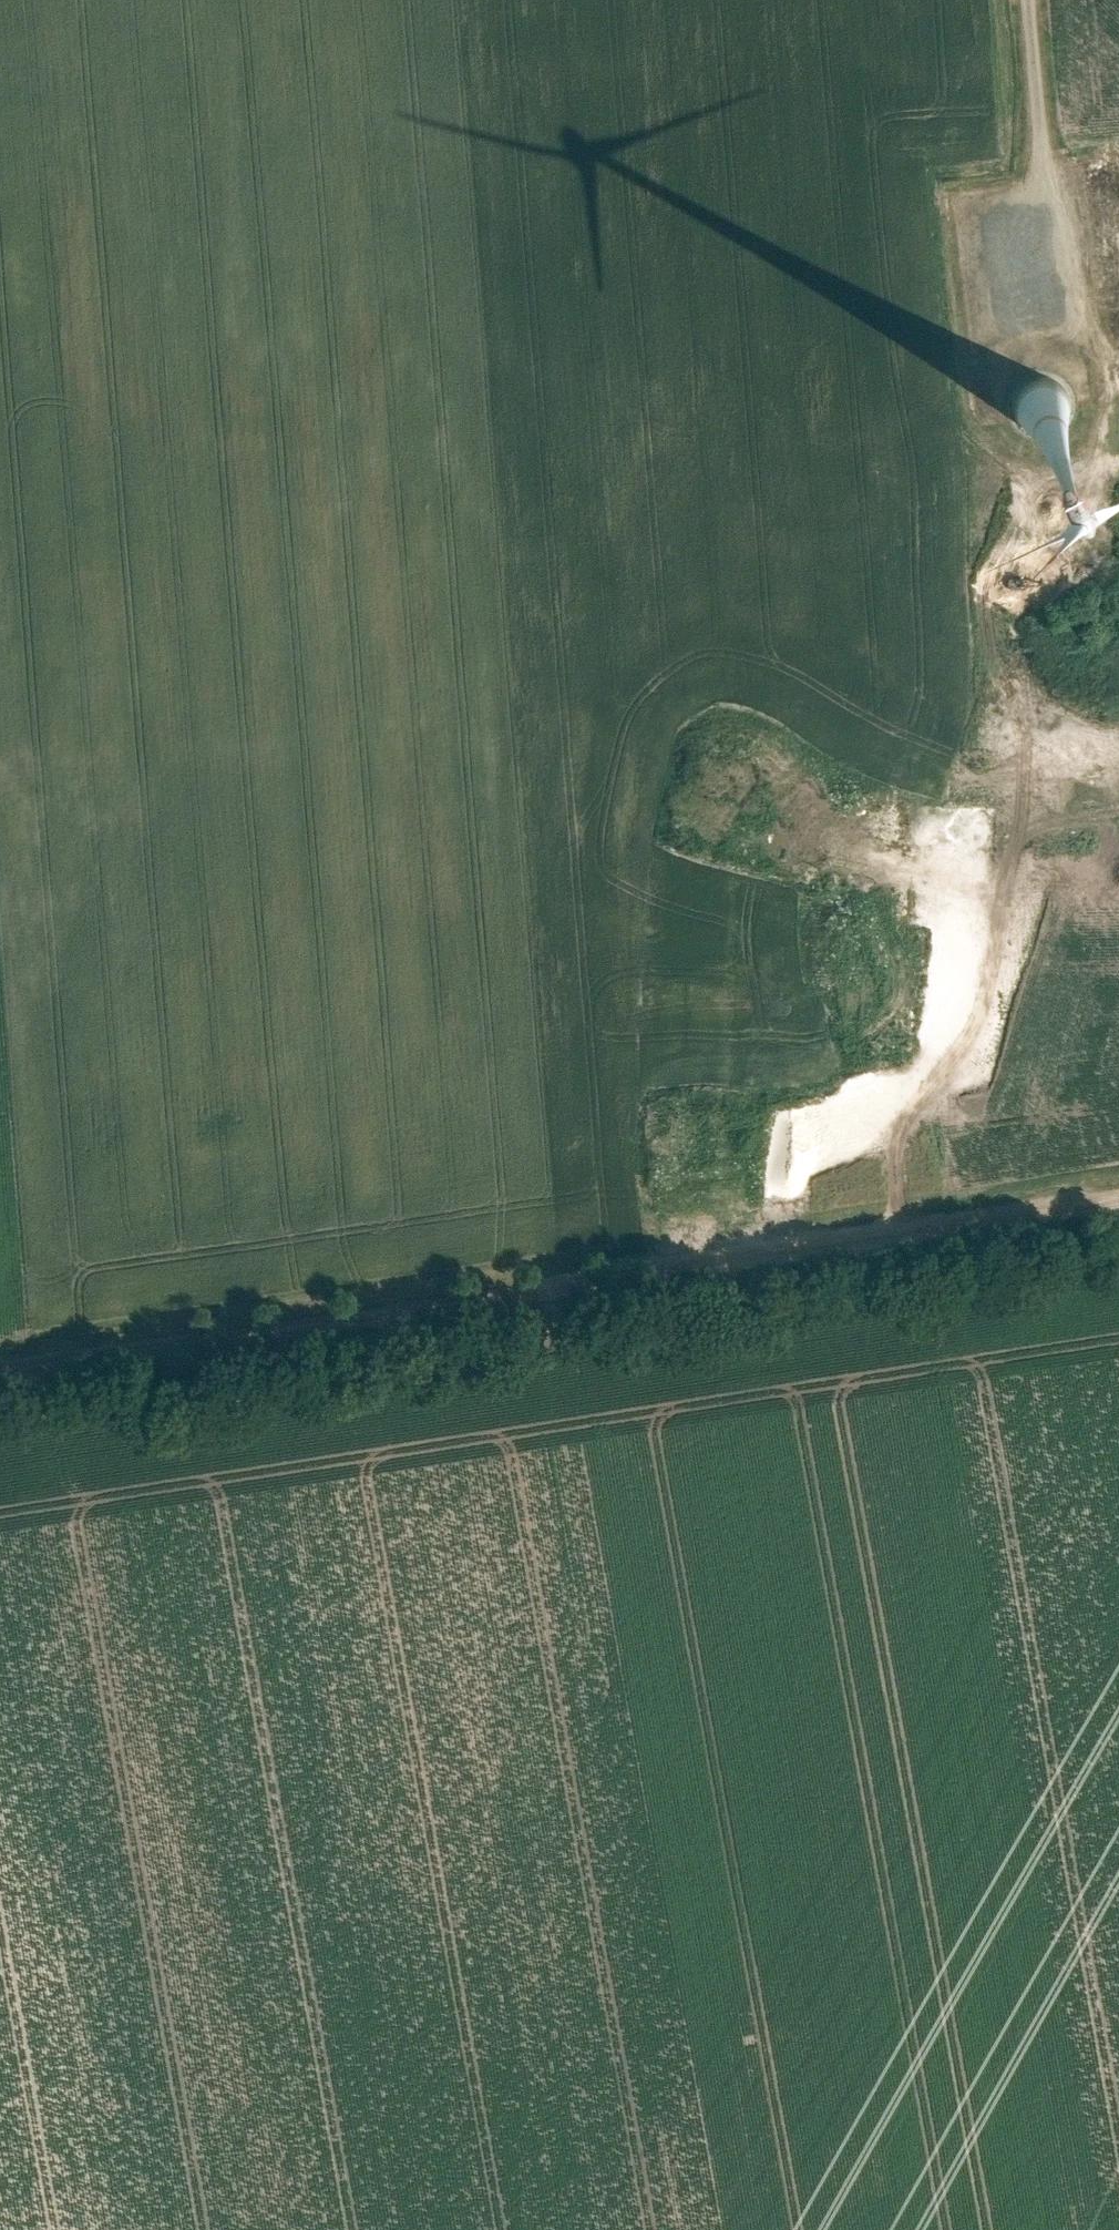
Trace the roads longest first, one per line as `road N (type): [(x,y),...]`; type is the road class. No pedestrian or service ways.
road 1 (track): [(0,1376),(1118,1208)]
road 2 (track): [(1020,0),(1055,413)]

